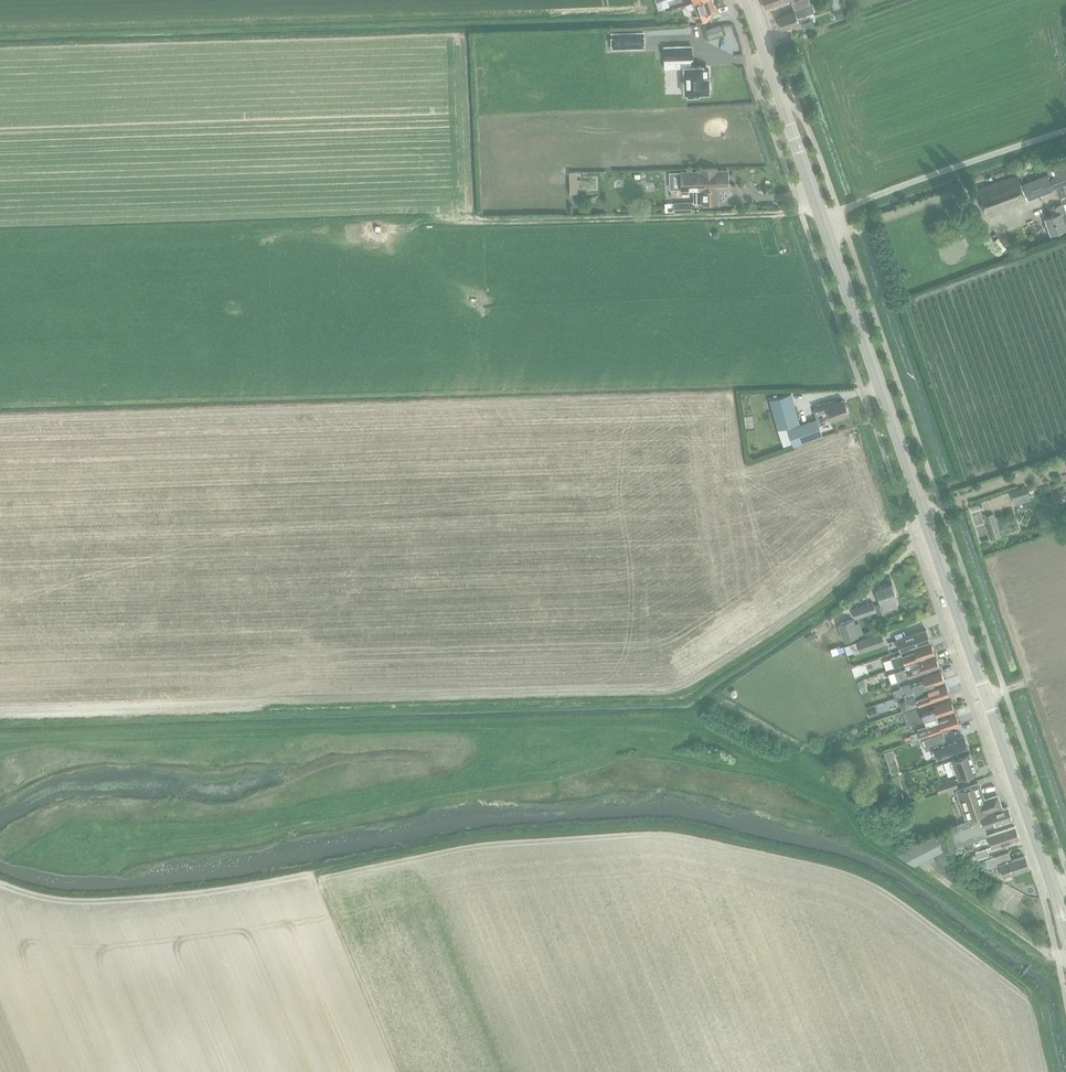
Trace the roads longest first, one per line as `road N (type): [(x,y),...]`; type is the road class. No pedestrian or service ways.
road 1 (tertiary): [(1059,903),(821,216)]
road 2 (track): [(817,203),(783,215),(476,226)]
road 3 (unclassified): [(821,216),(1065,132)]
road 4 (tertiary): [(821,216),(746,0)]

